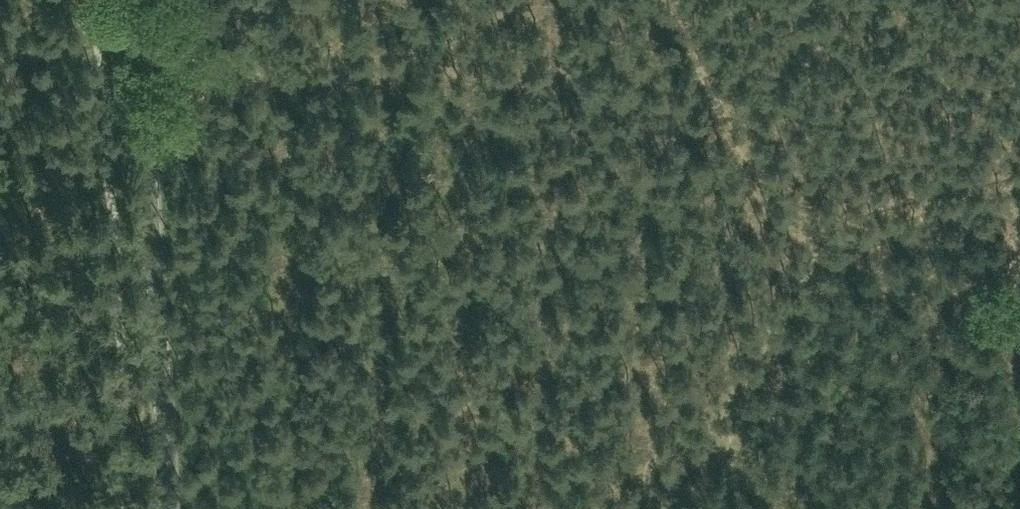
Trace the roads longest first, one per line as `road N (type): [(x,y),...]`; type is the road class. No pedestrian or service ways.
road 1 (tertiary): [(173,508),(161,274),(121,0)]
road 2 (track): [(541,0),(431,51),(368,61),(308,68),(204,54),(131,61)]
road 3 (track): [(680,0),(835,253)]
road 4 (track): [(835,253),(721,431)]
road 5 (track): [(1019,200),(868,236),(835,253)]
road 6 (track): [(0,182),(142,120)]

